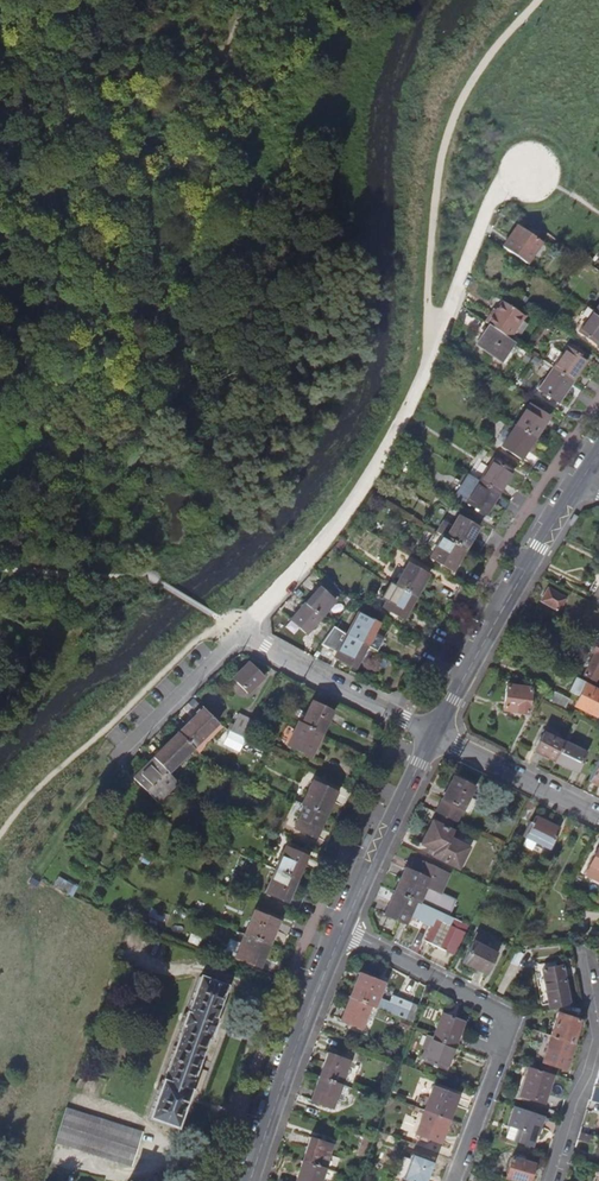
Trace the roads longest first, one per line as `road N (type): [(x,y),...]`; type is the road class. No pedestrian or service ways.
road 1 (residential): [(454,1180),(514,1019),(343,930)]
road 2 (track): [(242,633),(343,519),(394,438),(437,346)]
road 3 (tertiary): [(579,484),(433,732)]
road 4 (tertiary): [(343,930),(250,1180)]
road 5 (track): [(570,194),(529,171),(506,185),(490,206),(437,346)]
road 6 (tertiary): [(433,732),(343,930)]
road 7 (residential): [(242,633),(433,732)]
road 8 (residential): [(433,732),(598,815)]
road 9 (residential): [(116,757),(242,633)]
road 10 (residential): [(553,1180),(598,1019)]

